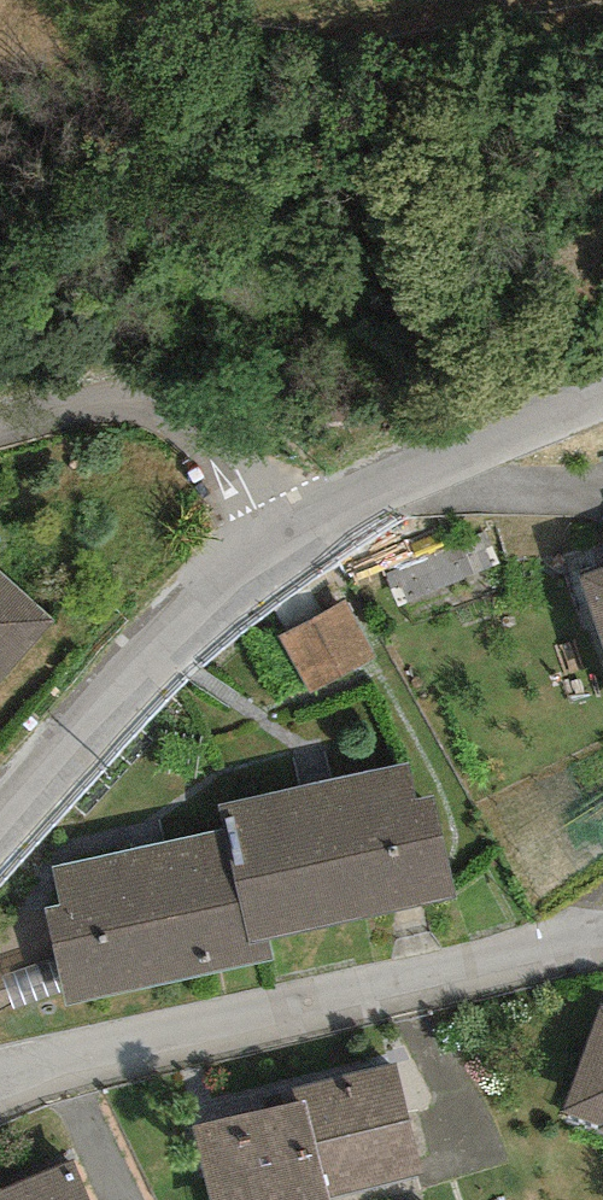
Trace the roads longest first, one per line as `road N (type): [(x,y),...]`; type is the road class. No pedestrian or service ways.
road 1 (residential): [(0,1118),(248,1025),(602,938)]
road 2 (tertiary): [(0,827),(217,590),(288,535)]
road 3 (tertiary): [(288,535),(420,465),(602,390)]
road 4 (residential): [(288,535),(239,473),(183,421),(151,404),(78,406),(0,429)]

